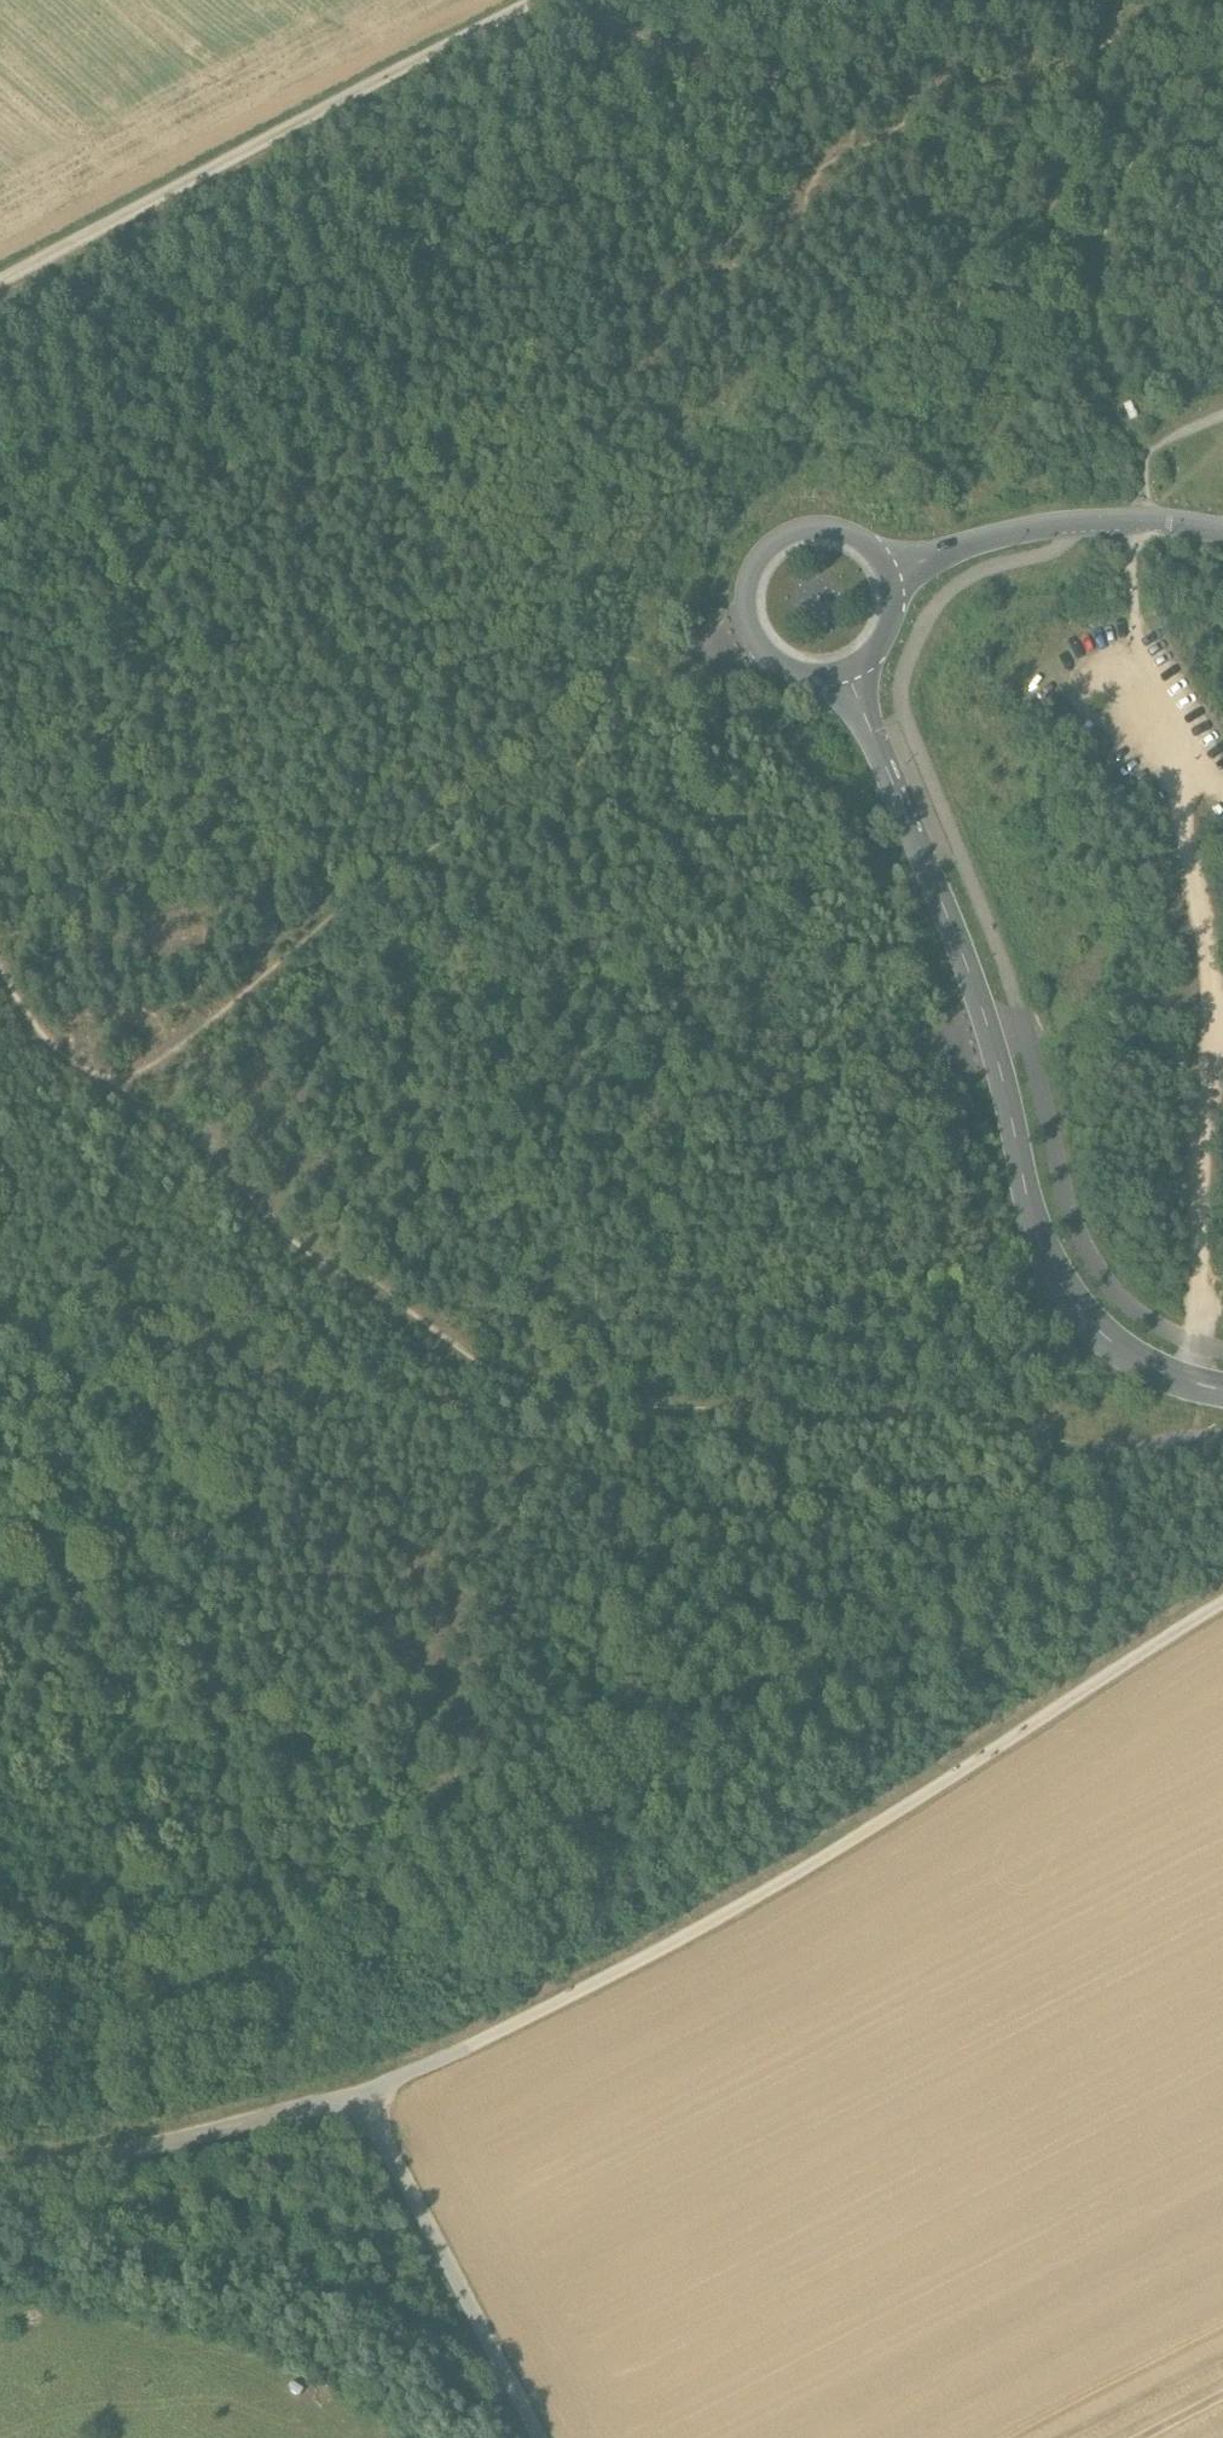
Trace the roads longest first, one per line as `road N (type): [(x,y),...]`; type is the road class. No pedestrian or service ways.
road 1 (track): [(1222,1606),(780,1885),(600,1985),(364,2098)]
road 2 (unclassified): [(846,673),(983,1004),(1036,1227),(1058,1280),(1084,1320),(1120,1351),(1200,1391),(1222,1394)]
road 3 (track): [(0,285),(542,0)]
road 4 (track): [(364,2098),(539,2437)]
road 5 (track): [(0,2166),(110,2157),(364,2098)]
road 6 (unclassified): [(891,567),(854,530),(801,525),(757,554),(745,578),(742,604),(760,650),(799,675),(846,673)]
road 7 (unclassified): [(1222,532),(1141,519),(1075,523),(891,567)]
road 8 (unclassified): [(846,673),(892,630),(891,567)]
road 9 (track): [(1222,1440),(1097,1450)]

